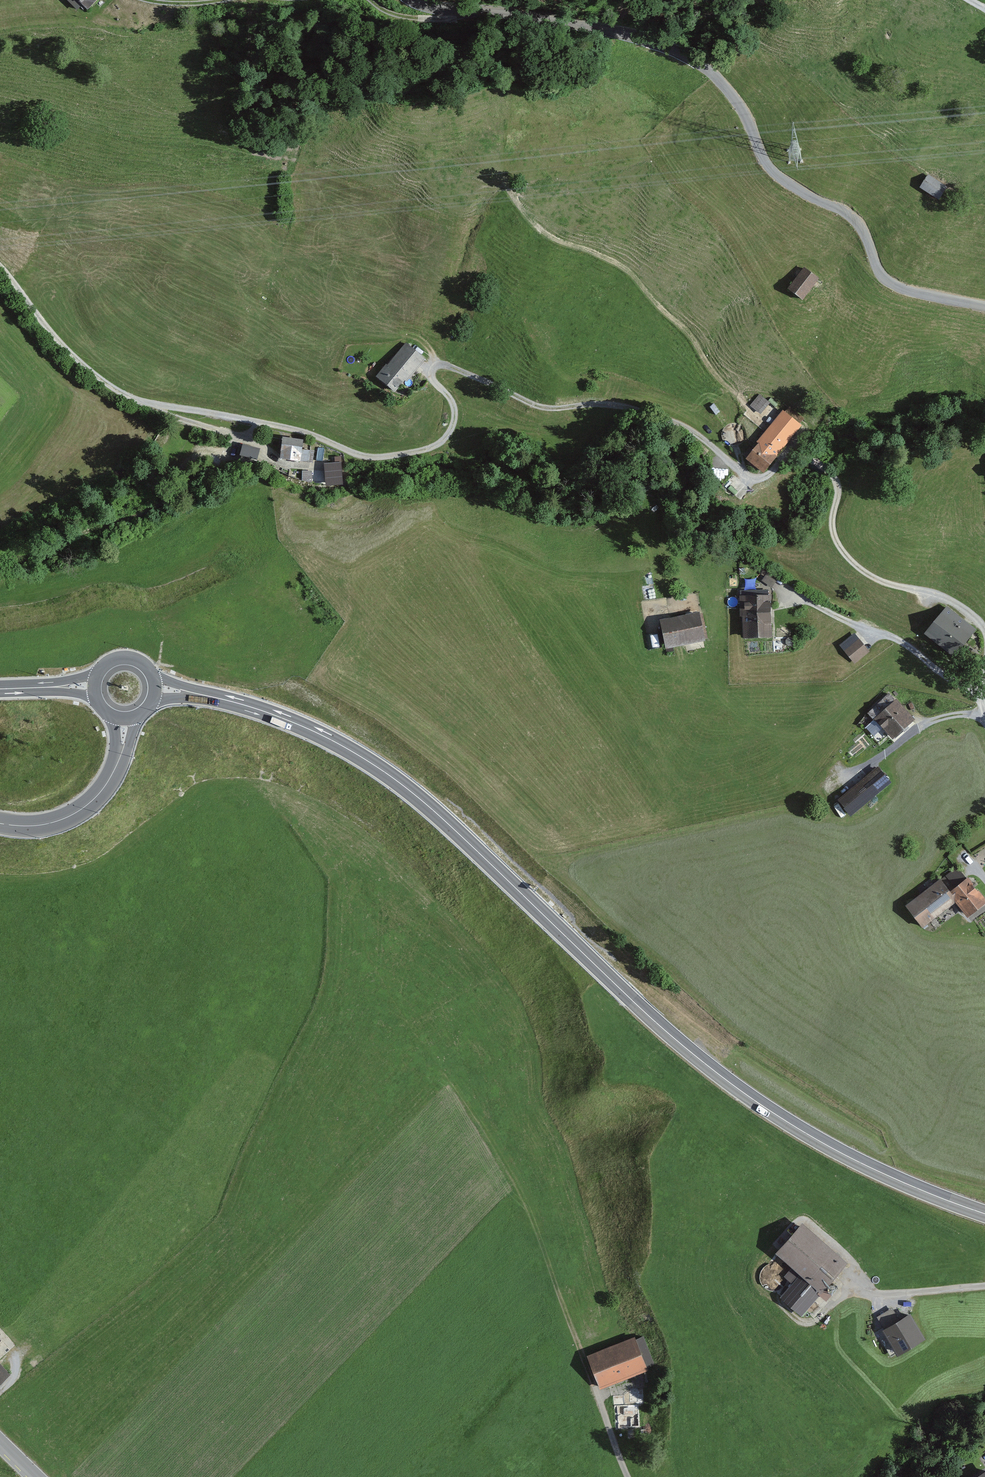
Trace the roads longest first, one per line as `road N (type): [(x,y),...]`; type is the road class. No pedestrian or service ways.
road 1 (unclassified): [(984,631),(950,599),(893,585),(855,564),(834,529),(836,479),(793,446),(766,478),(750,480),(695,434),(655,415),(614,405),(538,407),(443,365),(432,377),(455,419),(443,441),(416,453),(357,454),(286,428),(127,395),(50,333),(0,267)]
road 2 (trunk): [(191,692),(278,714),(408,787),(719,1074),(832,1145),(984,1213)]
road 3 (tertiary): [(984,308),(885,281),(863,231),(845,212),(792,186),(756,148),(734,97),(702,62),(653,22),(588,0)]
road 4 (track): [(598,1394),(529,1219),(422,1047)]
road 5 (unclassified): [(981,697),(911,647),(783,590)]
road 6 (unclassified): [(829,797),(921,727),(984,713)]
road 7 (trunk): [(118,756),(80,809),(46,823),(0,823)]

